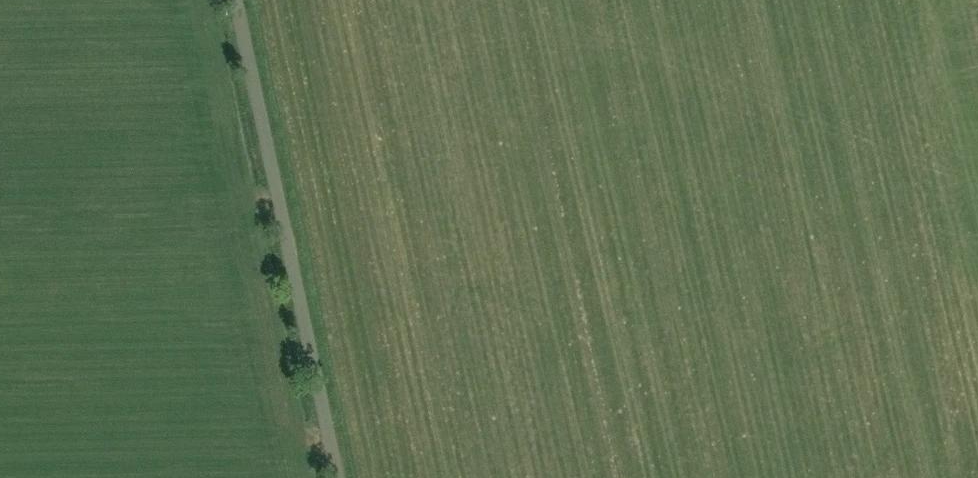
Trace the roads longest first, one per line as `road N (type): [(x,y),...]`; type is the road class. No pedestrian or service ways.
road 1 (unclassified): [(341,477),(239,0)]

